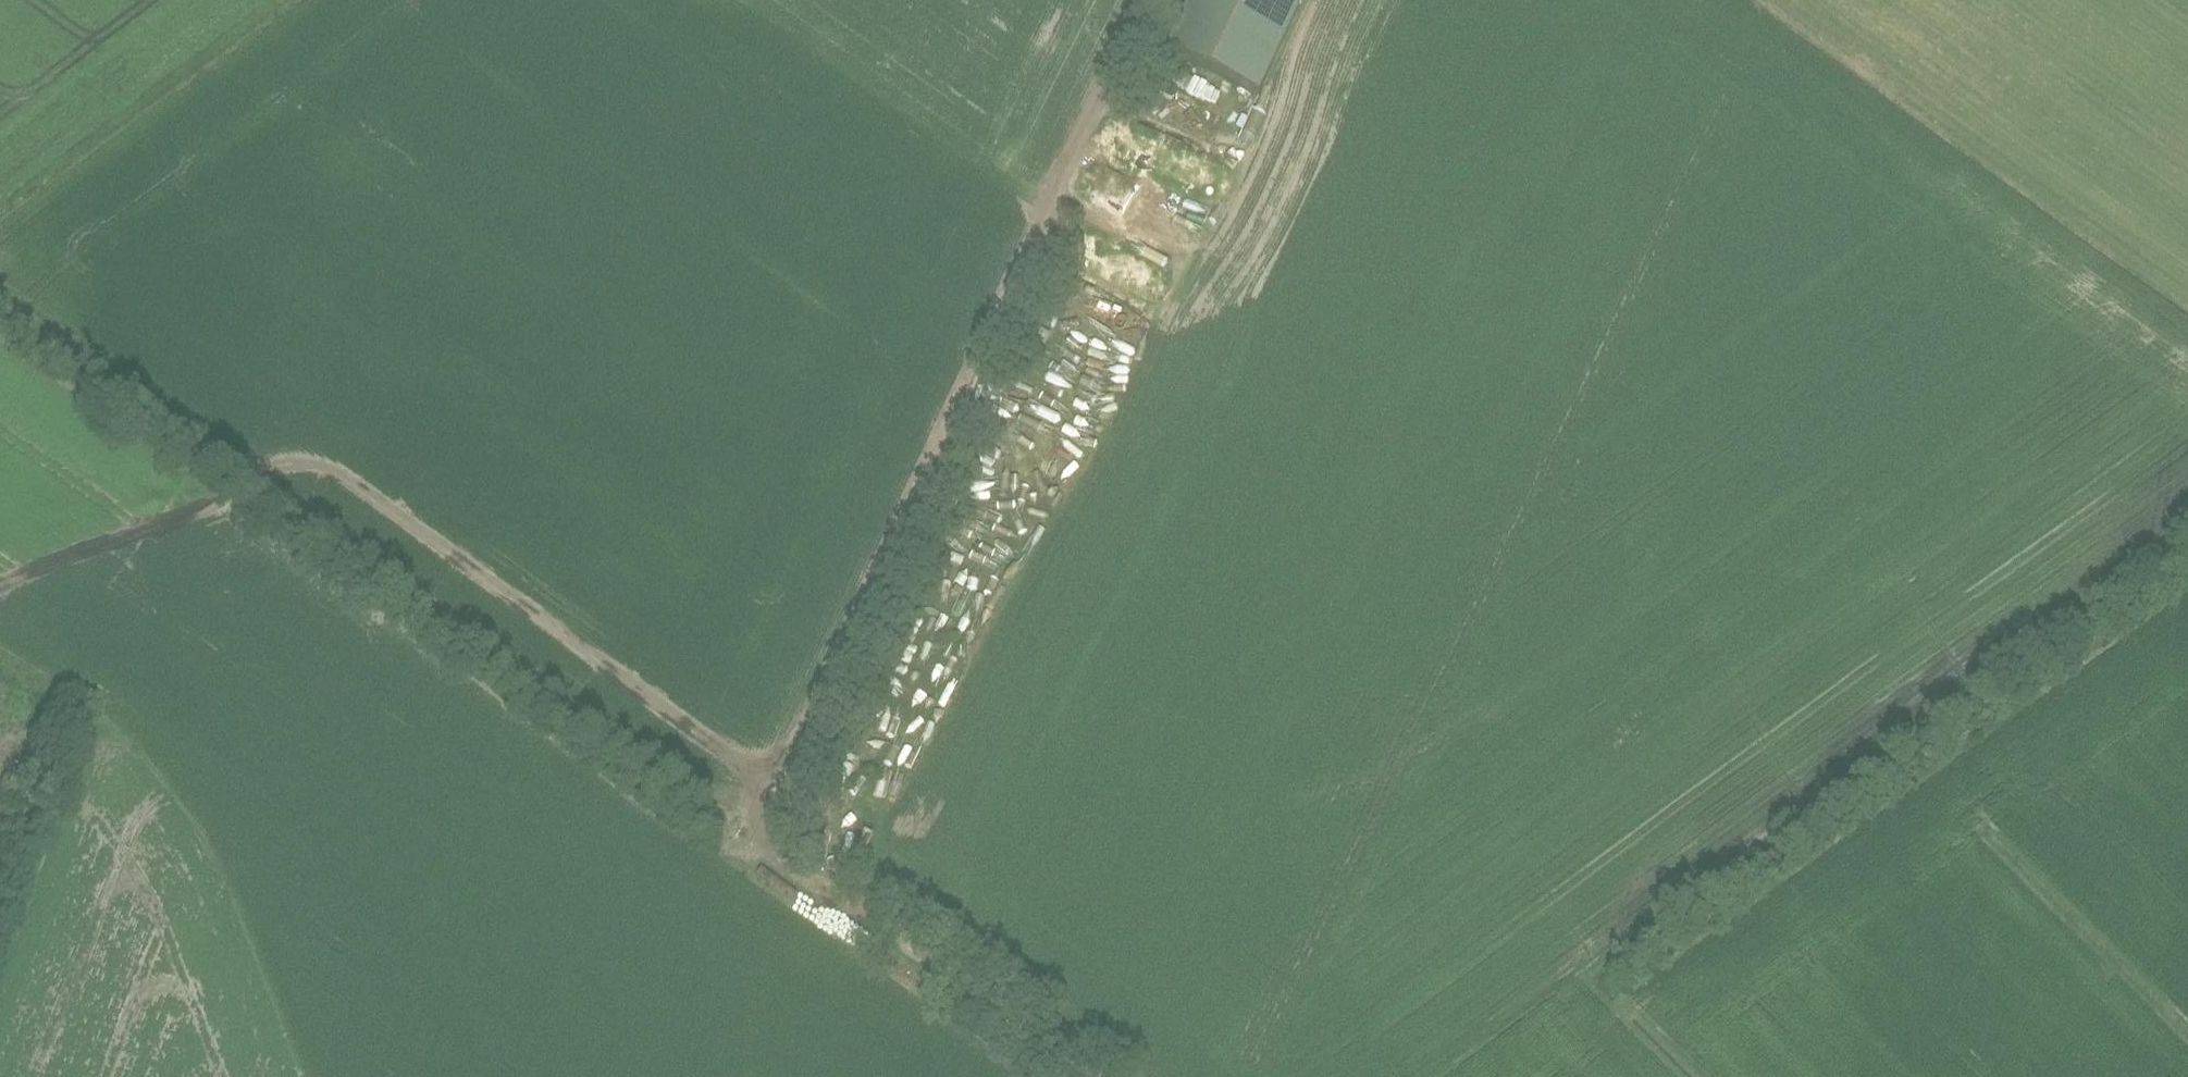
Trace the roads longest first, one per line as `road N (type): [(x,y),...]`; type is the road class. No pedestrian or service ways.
road 1 (track): [(1099,1076),(799,878)]

